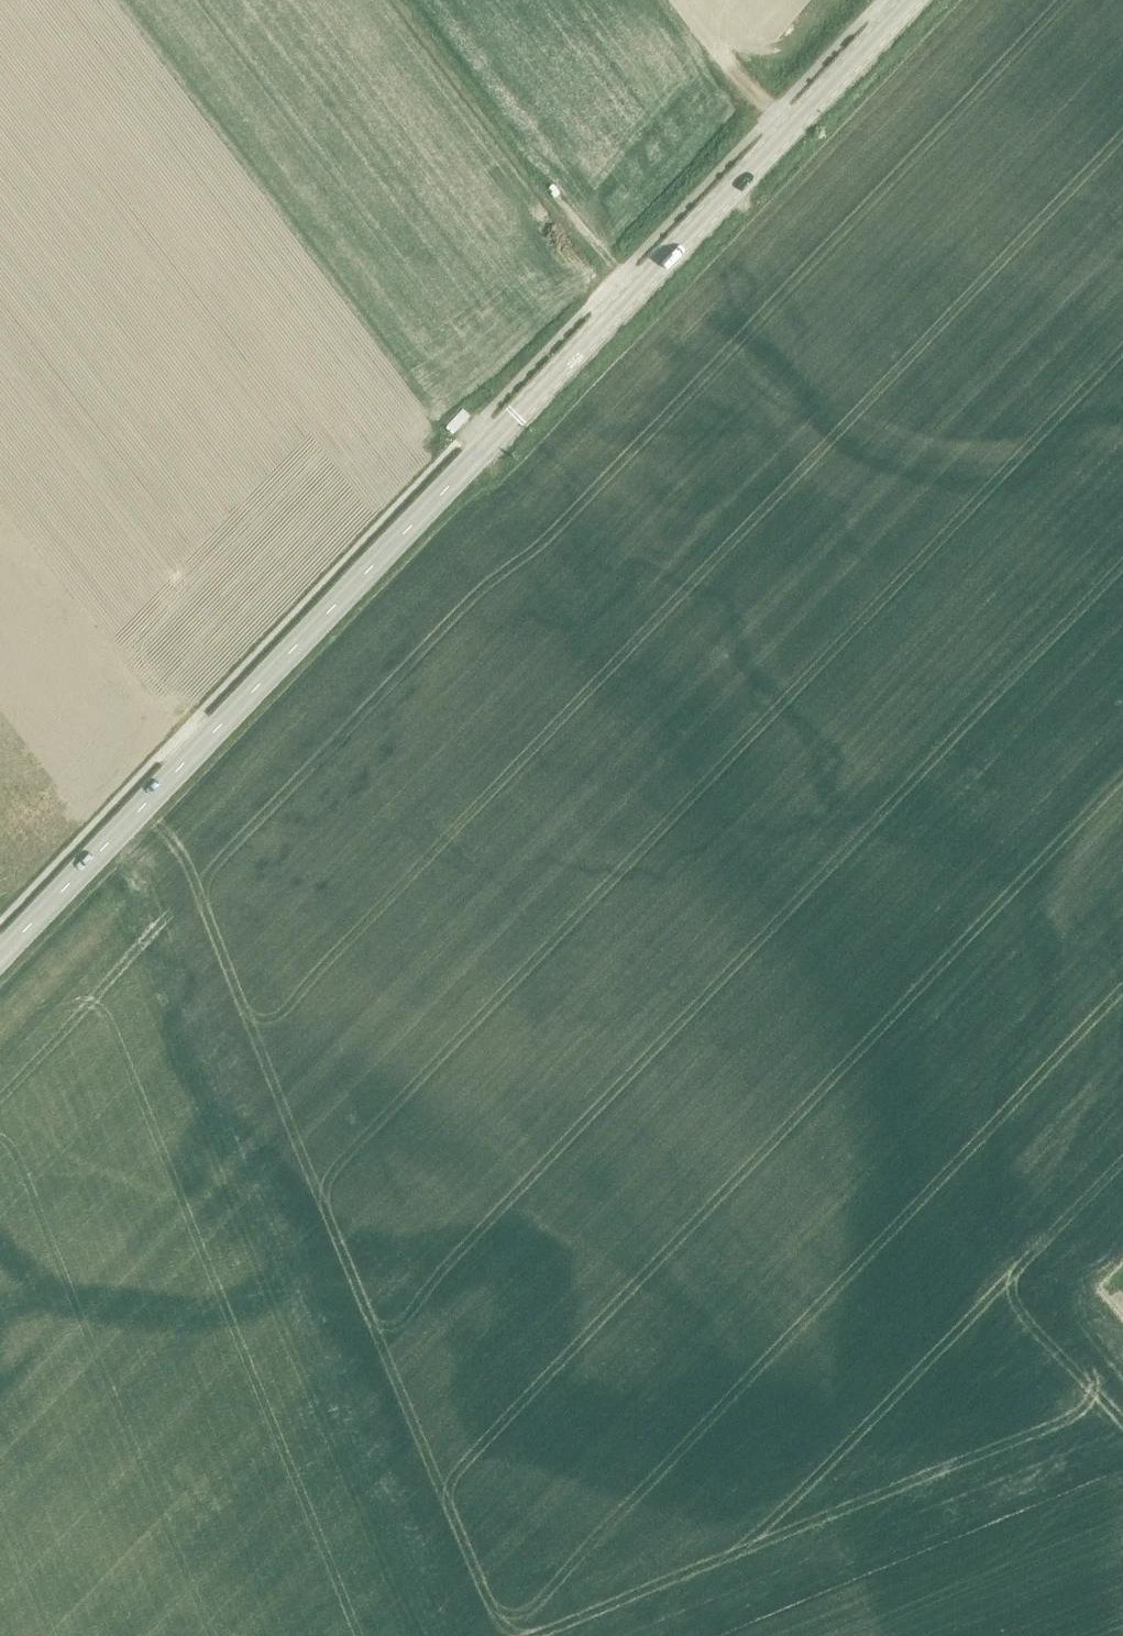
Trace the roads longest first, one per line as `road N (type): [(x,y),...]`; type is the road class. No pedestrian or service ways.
road 1 (tertiary): [(911,0),(0,957)]

